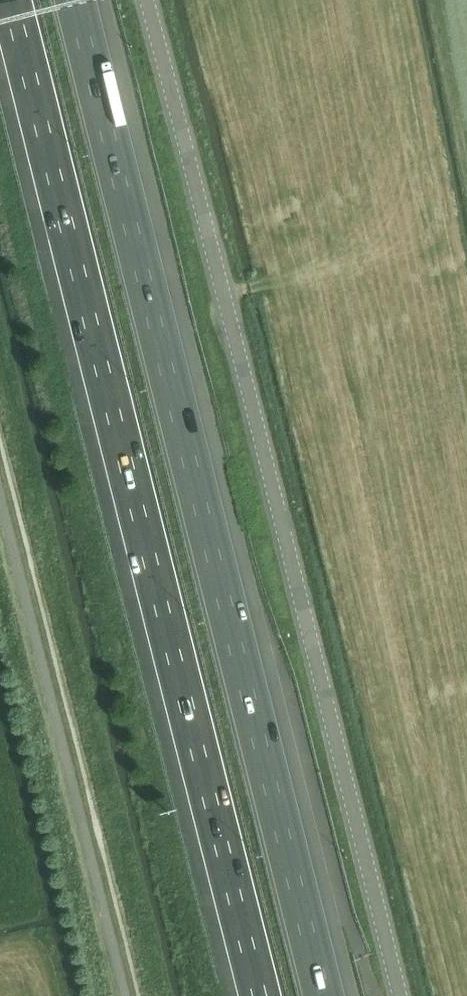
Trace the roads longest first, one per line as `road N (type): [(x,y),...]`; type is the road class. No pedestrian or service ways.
road 1 (unclassified): [(397,995),(145,0)]
road 2 (motorway): [(10,0),(259,995)]
road 3 (motorway): [(323,995),(74,0)]

